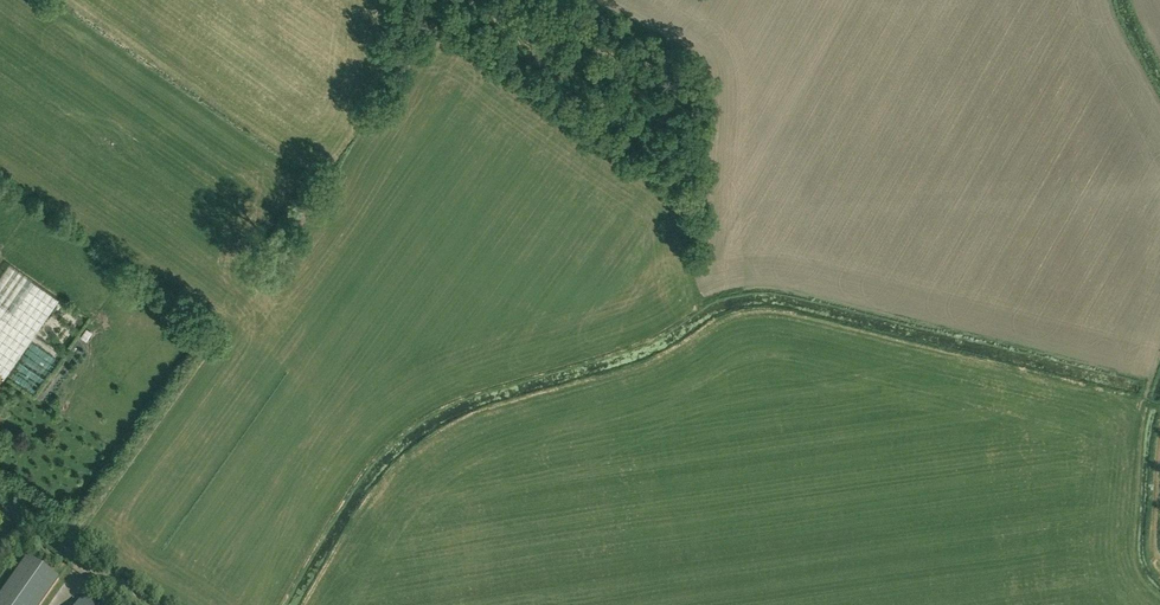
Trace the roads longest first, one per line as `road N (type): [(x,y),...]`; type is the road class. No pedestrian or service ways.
road 1 (track): [(147,604),(0,501)]

